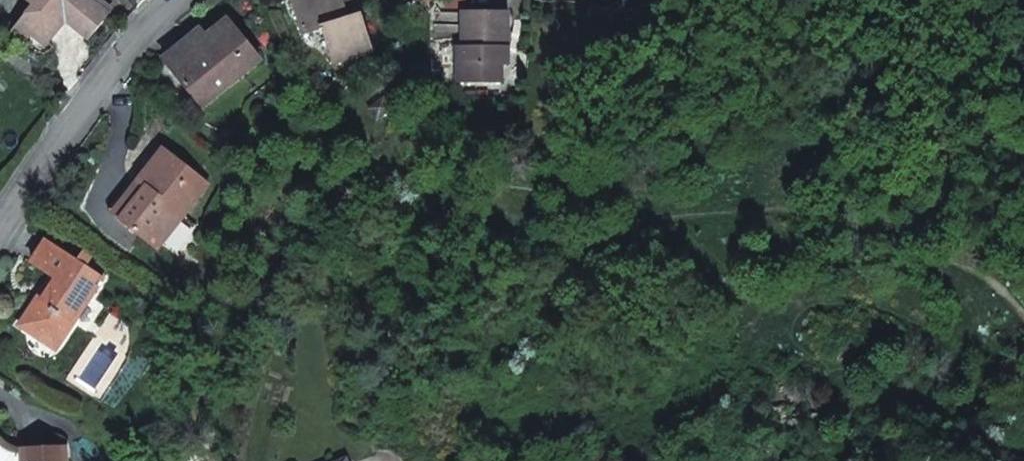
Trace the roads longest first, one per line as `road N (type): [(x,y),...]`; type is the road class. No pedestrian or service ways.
road 1 (residential): [(0,237),(92,93),(193,0)]

